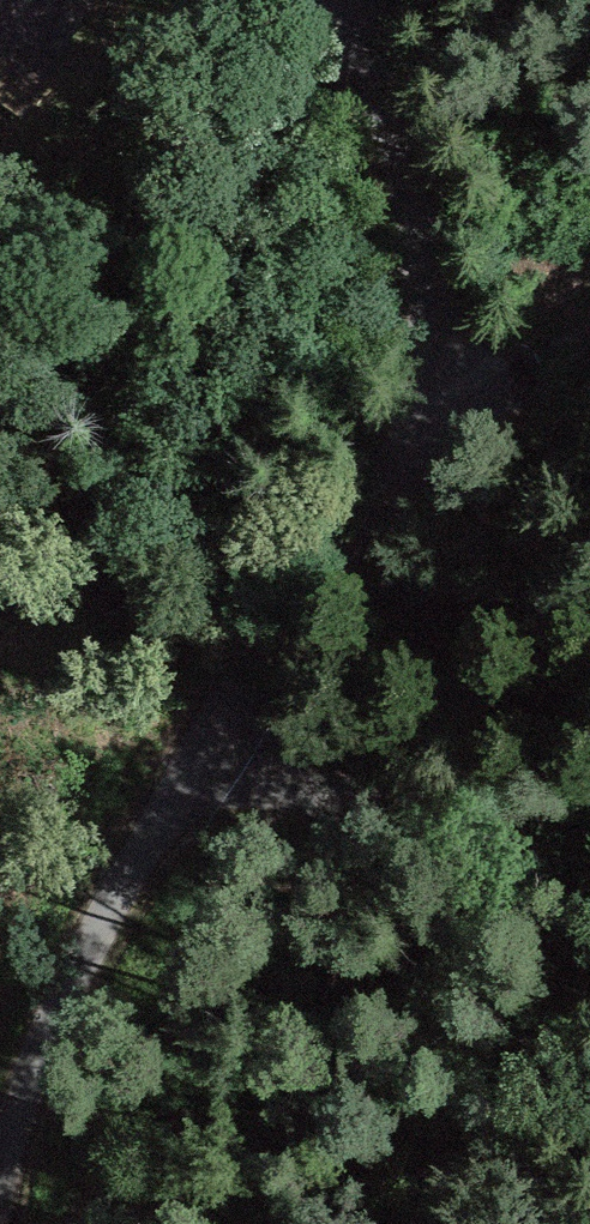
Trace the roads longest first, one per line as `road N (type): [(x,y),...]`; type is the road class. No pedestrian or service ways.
road 1 (unclassified): [(307,0),(403,491),(164,783),(92,929),(47,1059),(22,1223)]
road 2 (track): [(164,783),(589,814)]
road 3 (track): [(403,491),(589,357)]

